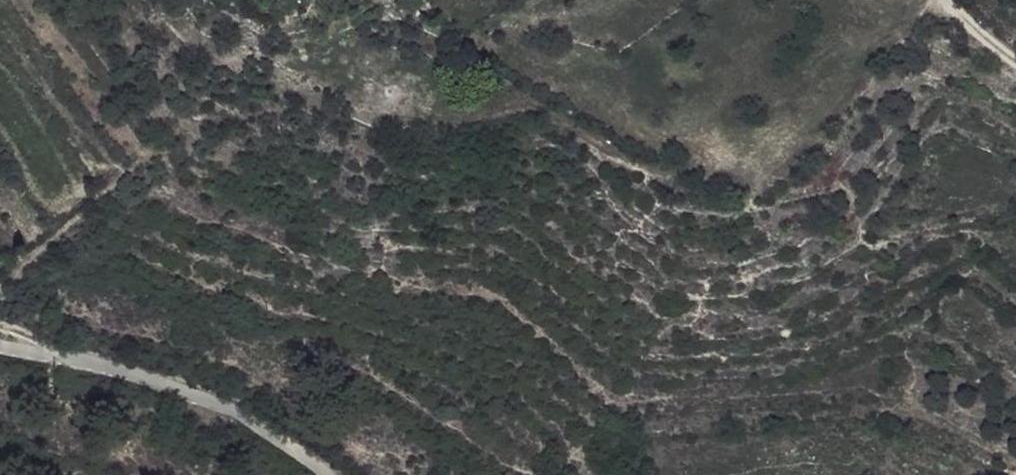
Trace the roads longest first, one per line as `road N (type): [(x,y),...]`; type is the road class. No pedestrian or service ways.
road 1 (residential): [(0,351),(158,380),(278,433),(329,474)]

